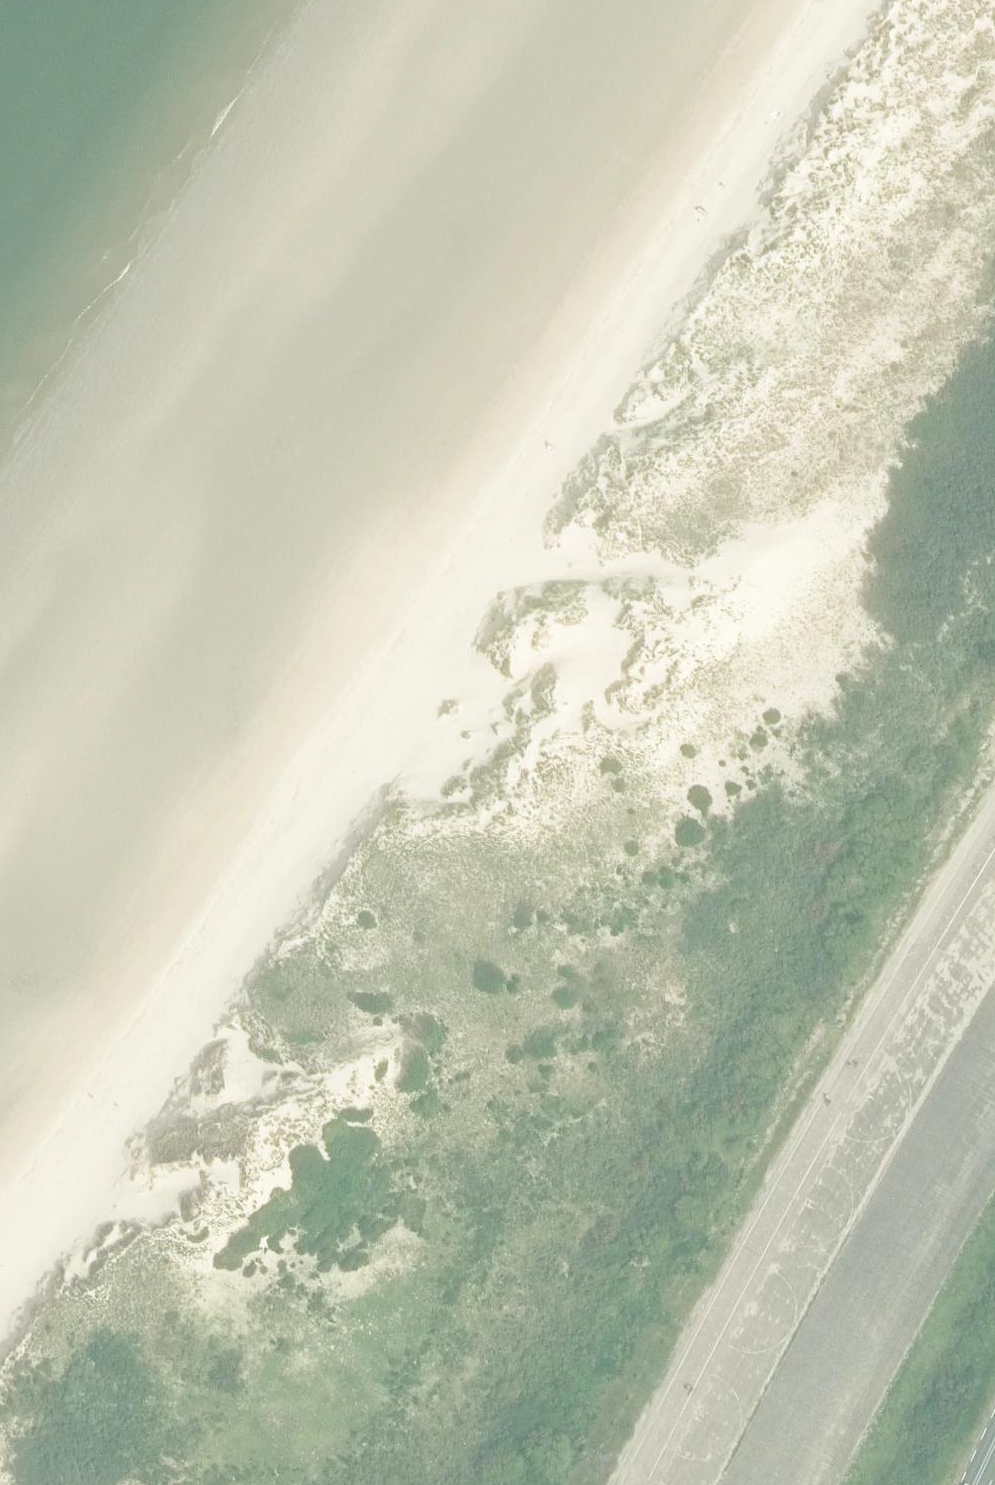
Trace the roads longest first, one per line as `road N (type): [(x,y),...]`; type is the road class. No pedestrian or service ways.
road 1 (unclassified): [(633,1484),(815,1132),(994,827)]

